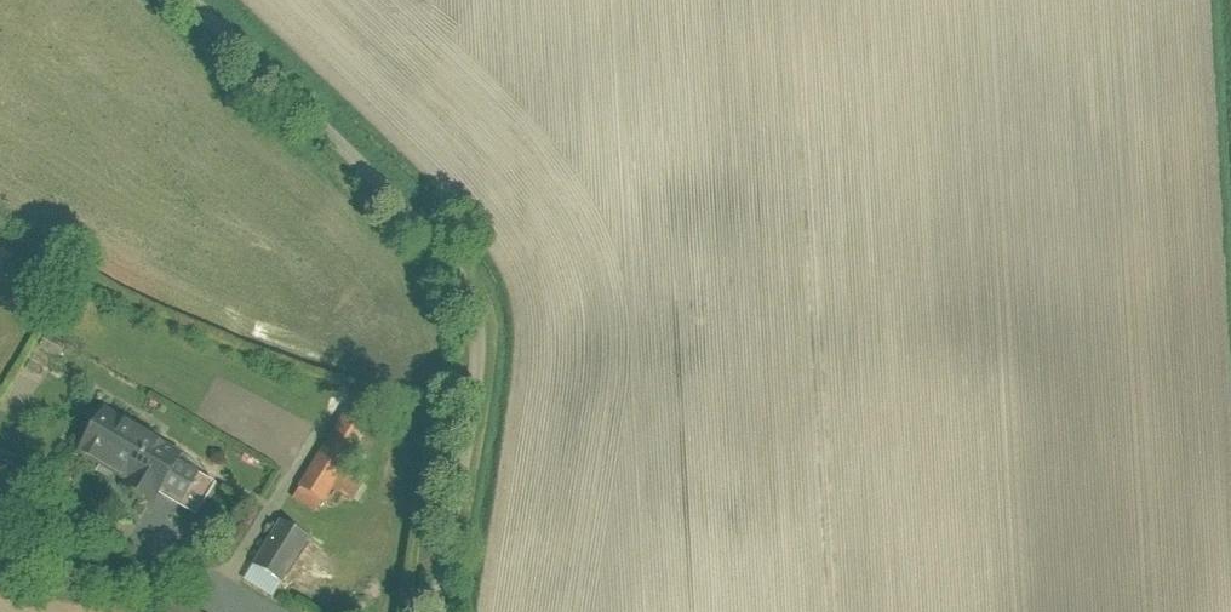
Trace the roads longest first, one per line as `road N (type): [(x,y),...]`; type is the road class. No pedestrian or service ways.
road 1 (track): [(419,611),(461,358),(459,310),(447,275),(409,224),(182,0)]

